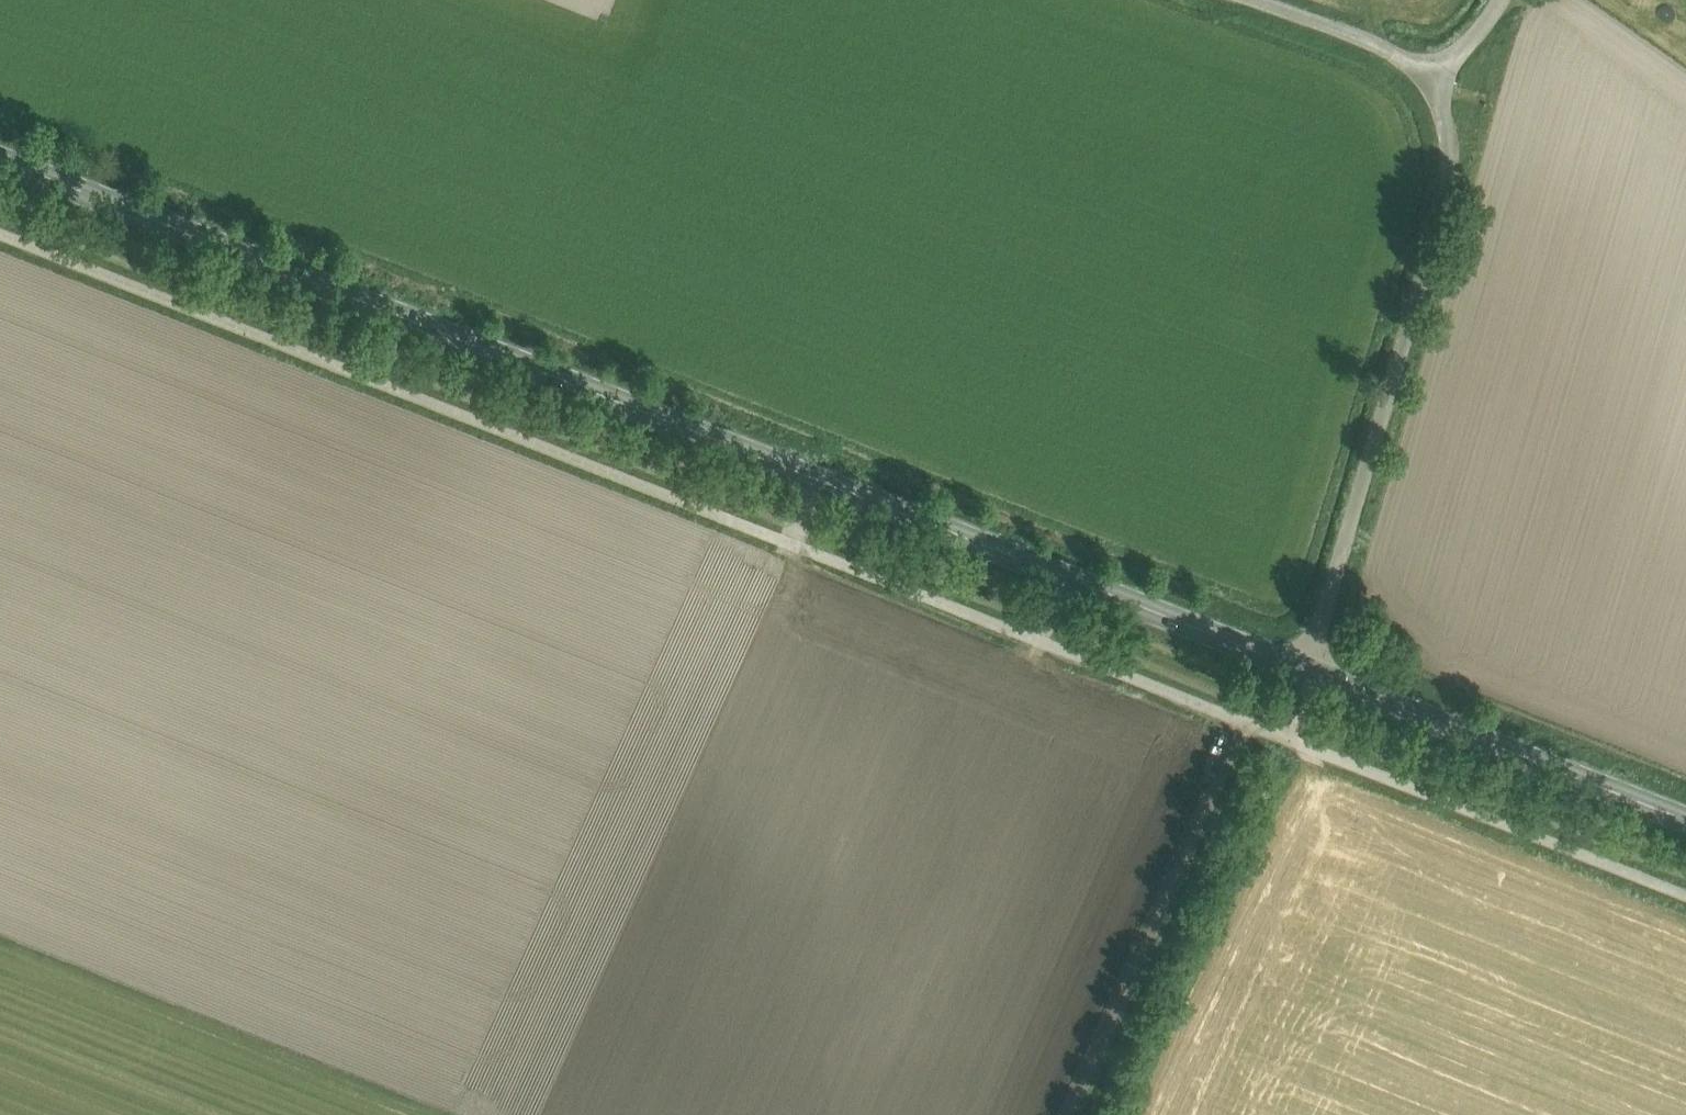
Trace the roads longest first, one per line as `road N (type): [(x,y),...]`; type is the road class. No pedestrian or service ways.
road 1 (tertiary): [(1303,667),(0,166)]
road 2 (unclassified): [(1303,667),(1438,187),(1446,65),(1486,0)]
road 3 (tertiary): [(1685,817),(1303,667)]

